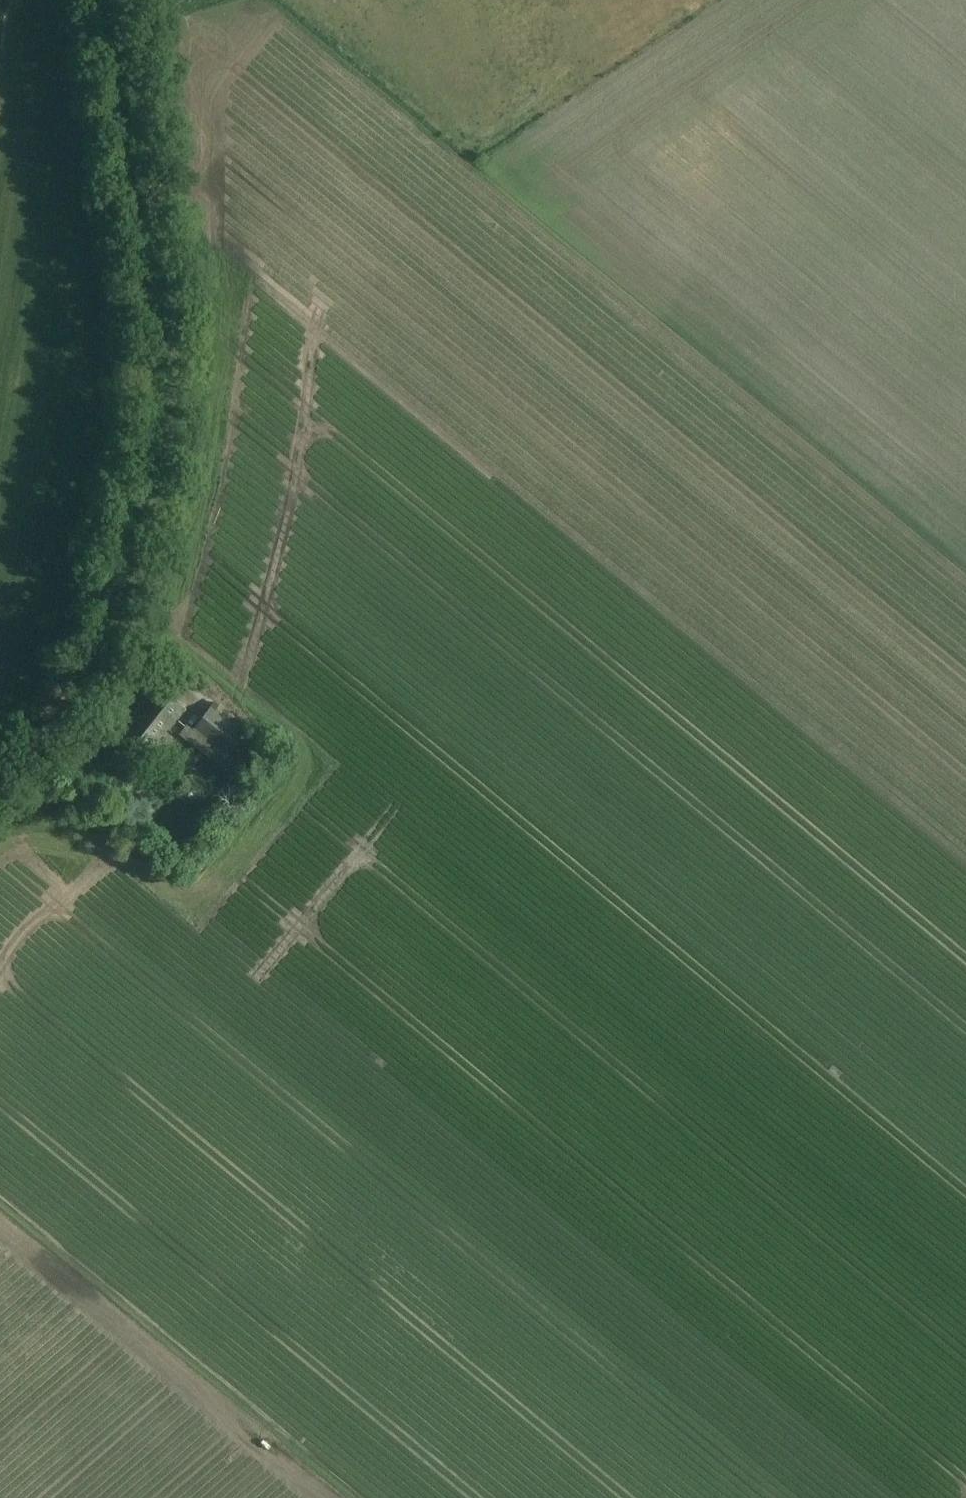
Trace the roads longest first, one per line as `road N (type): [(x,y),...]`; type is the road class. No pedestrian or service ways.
road 1 (unclassified): [(0,783),(91,691),(116,648),(146,560),(170,440),(170,281),(123,0)]

